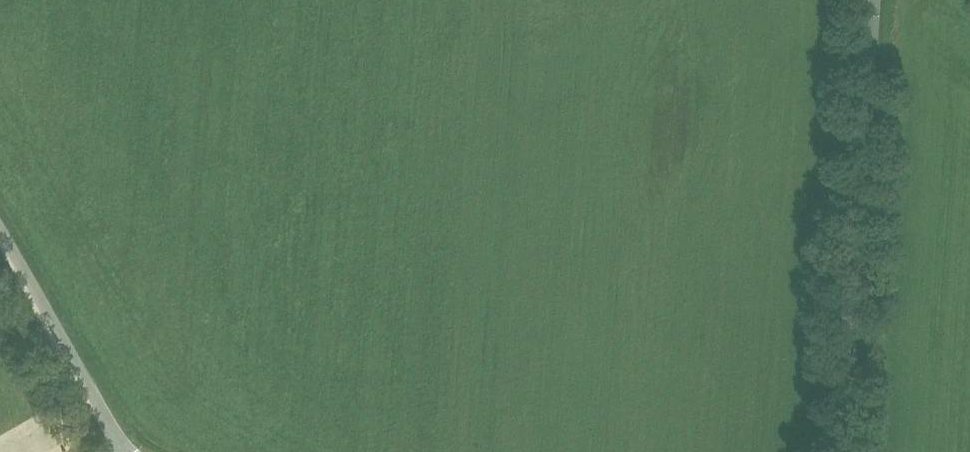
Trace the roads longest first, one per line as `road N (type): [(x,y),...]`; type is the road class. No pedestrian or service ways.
road 1 (unclassified): [(841,451),(875,0)]
road 2 (residential): [(0,237),(126,451)]

